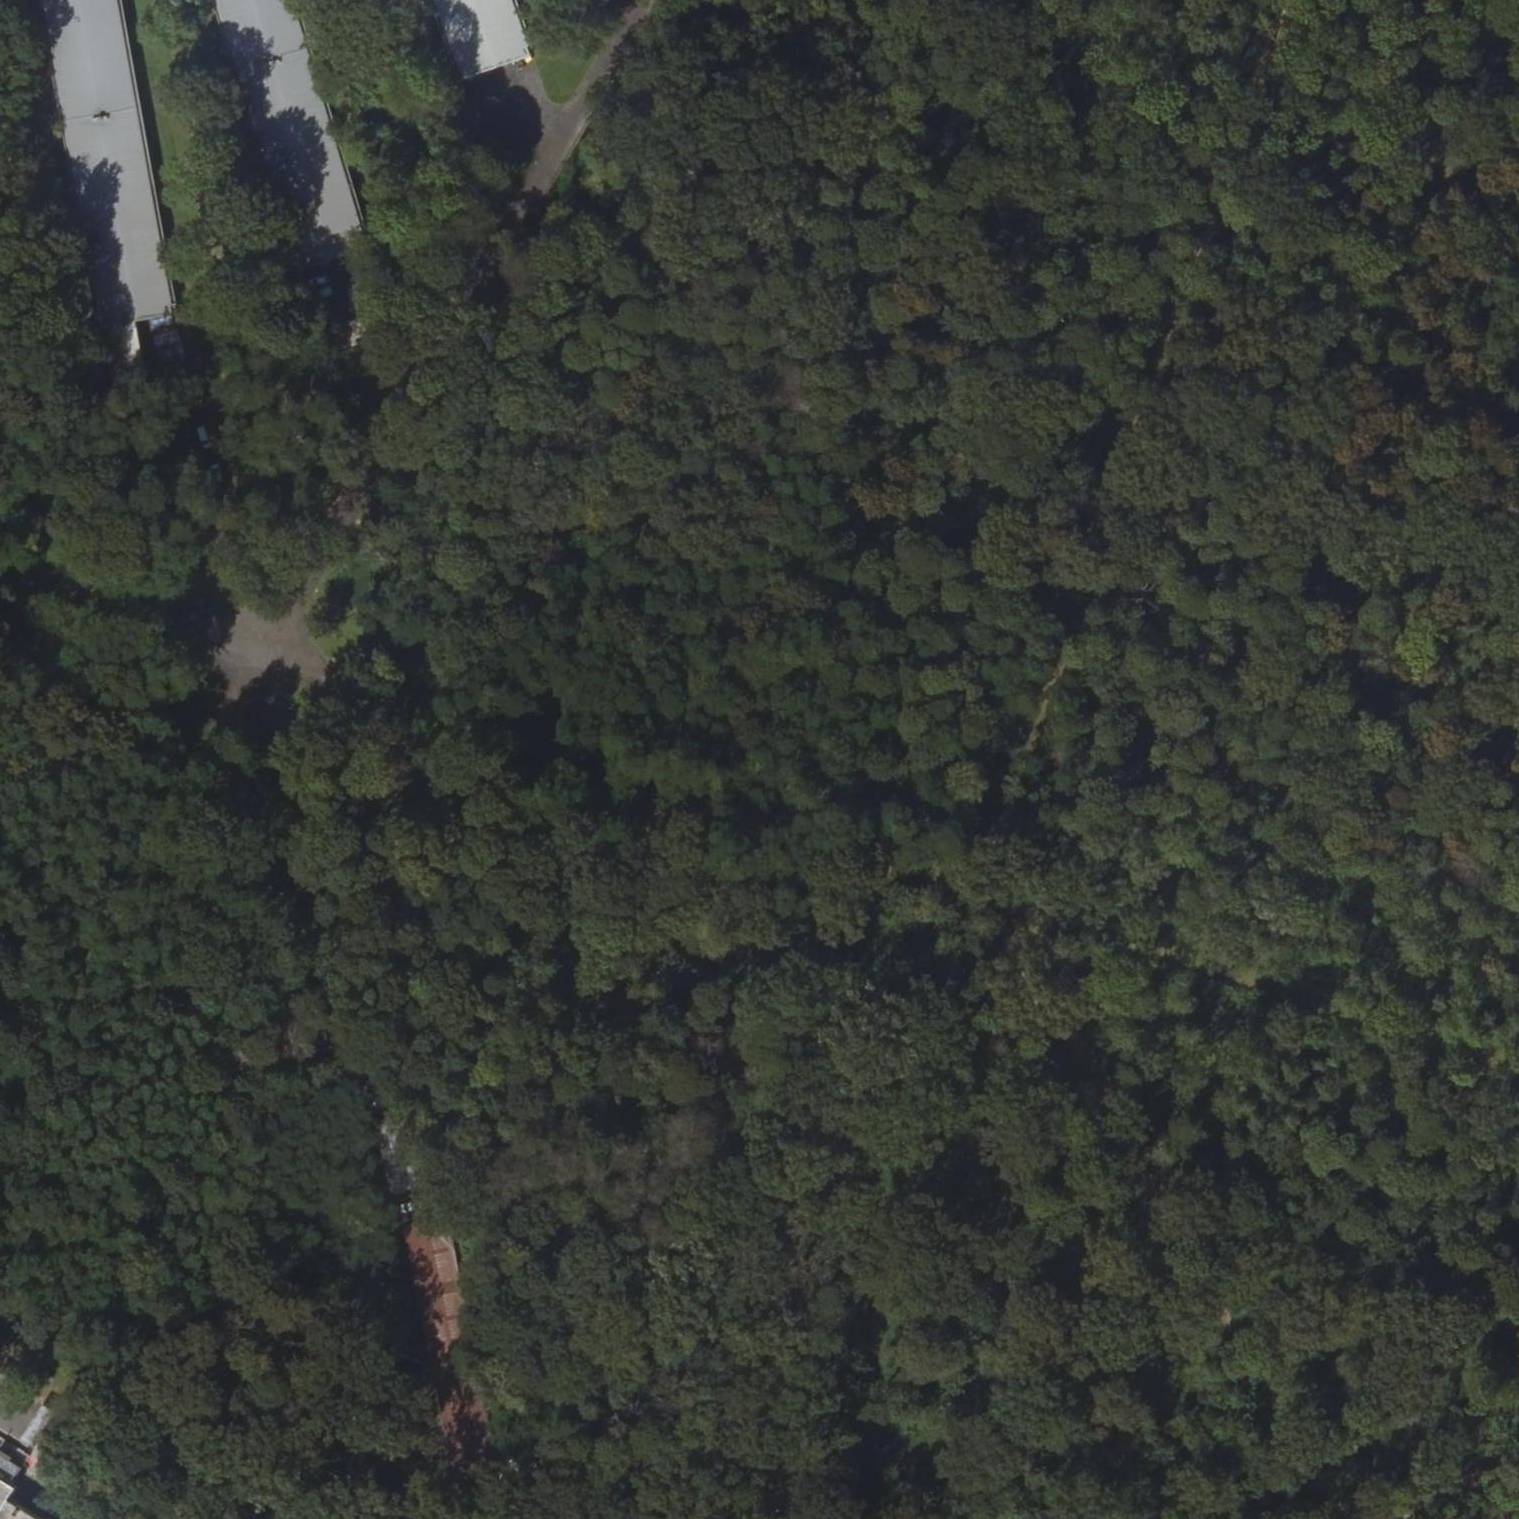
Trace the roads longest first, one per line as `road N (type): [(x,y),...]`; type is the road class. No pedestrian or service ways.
road 1 (track): [(1518,1067),(863,839)]

